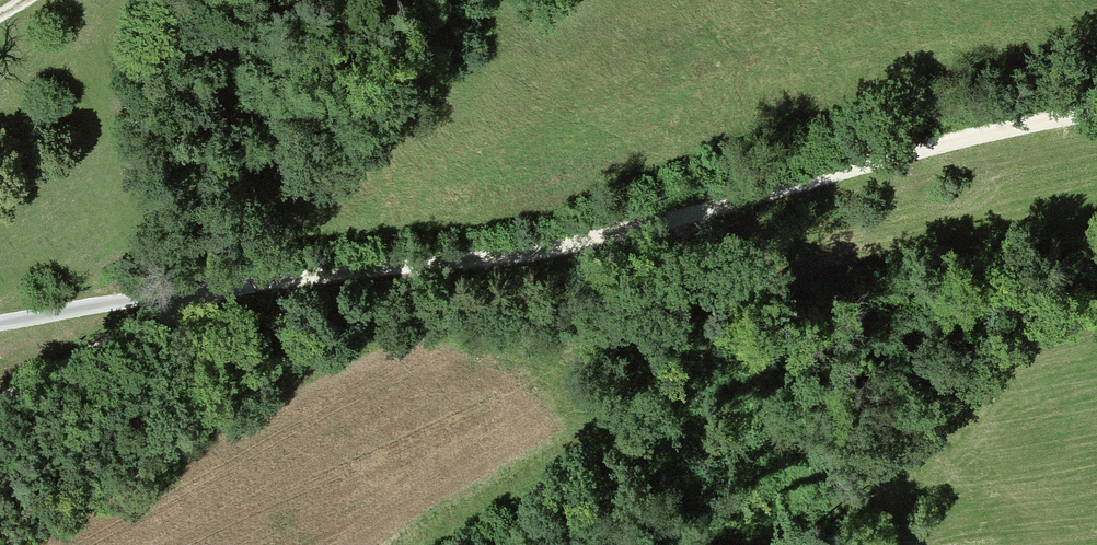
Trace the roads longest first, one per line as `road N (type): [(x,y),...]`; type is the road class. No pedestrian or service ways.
road 1 (track): [(1096,111),(569,245),(194,294)]
road 2 (track): [(811,180),(732,259),(616,302),(492,315)]
road 3 (track): [(194,294),(0,406)]
road 4 (track): [(194,294),(0,324)]

